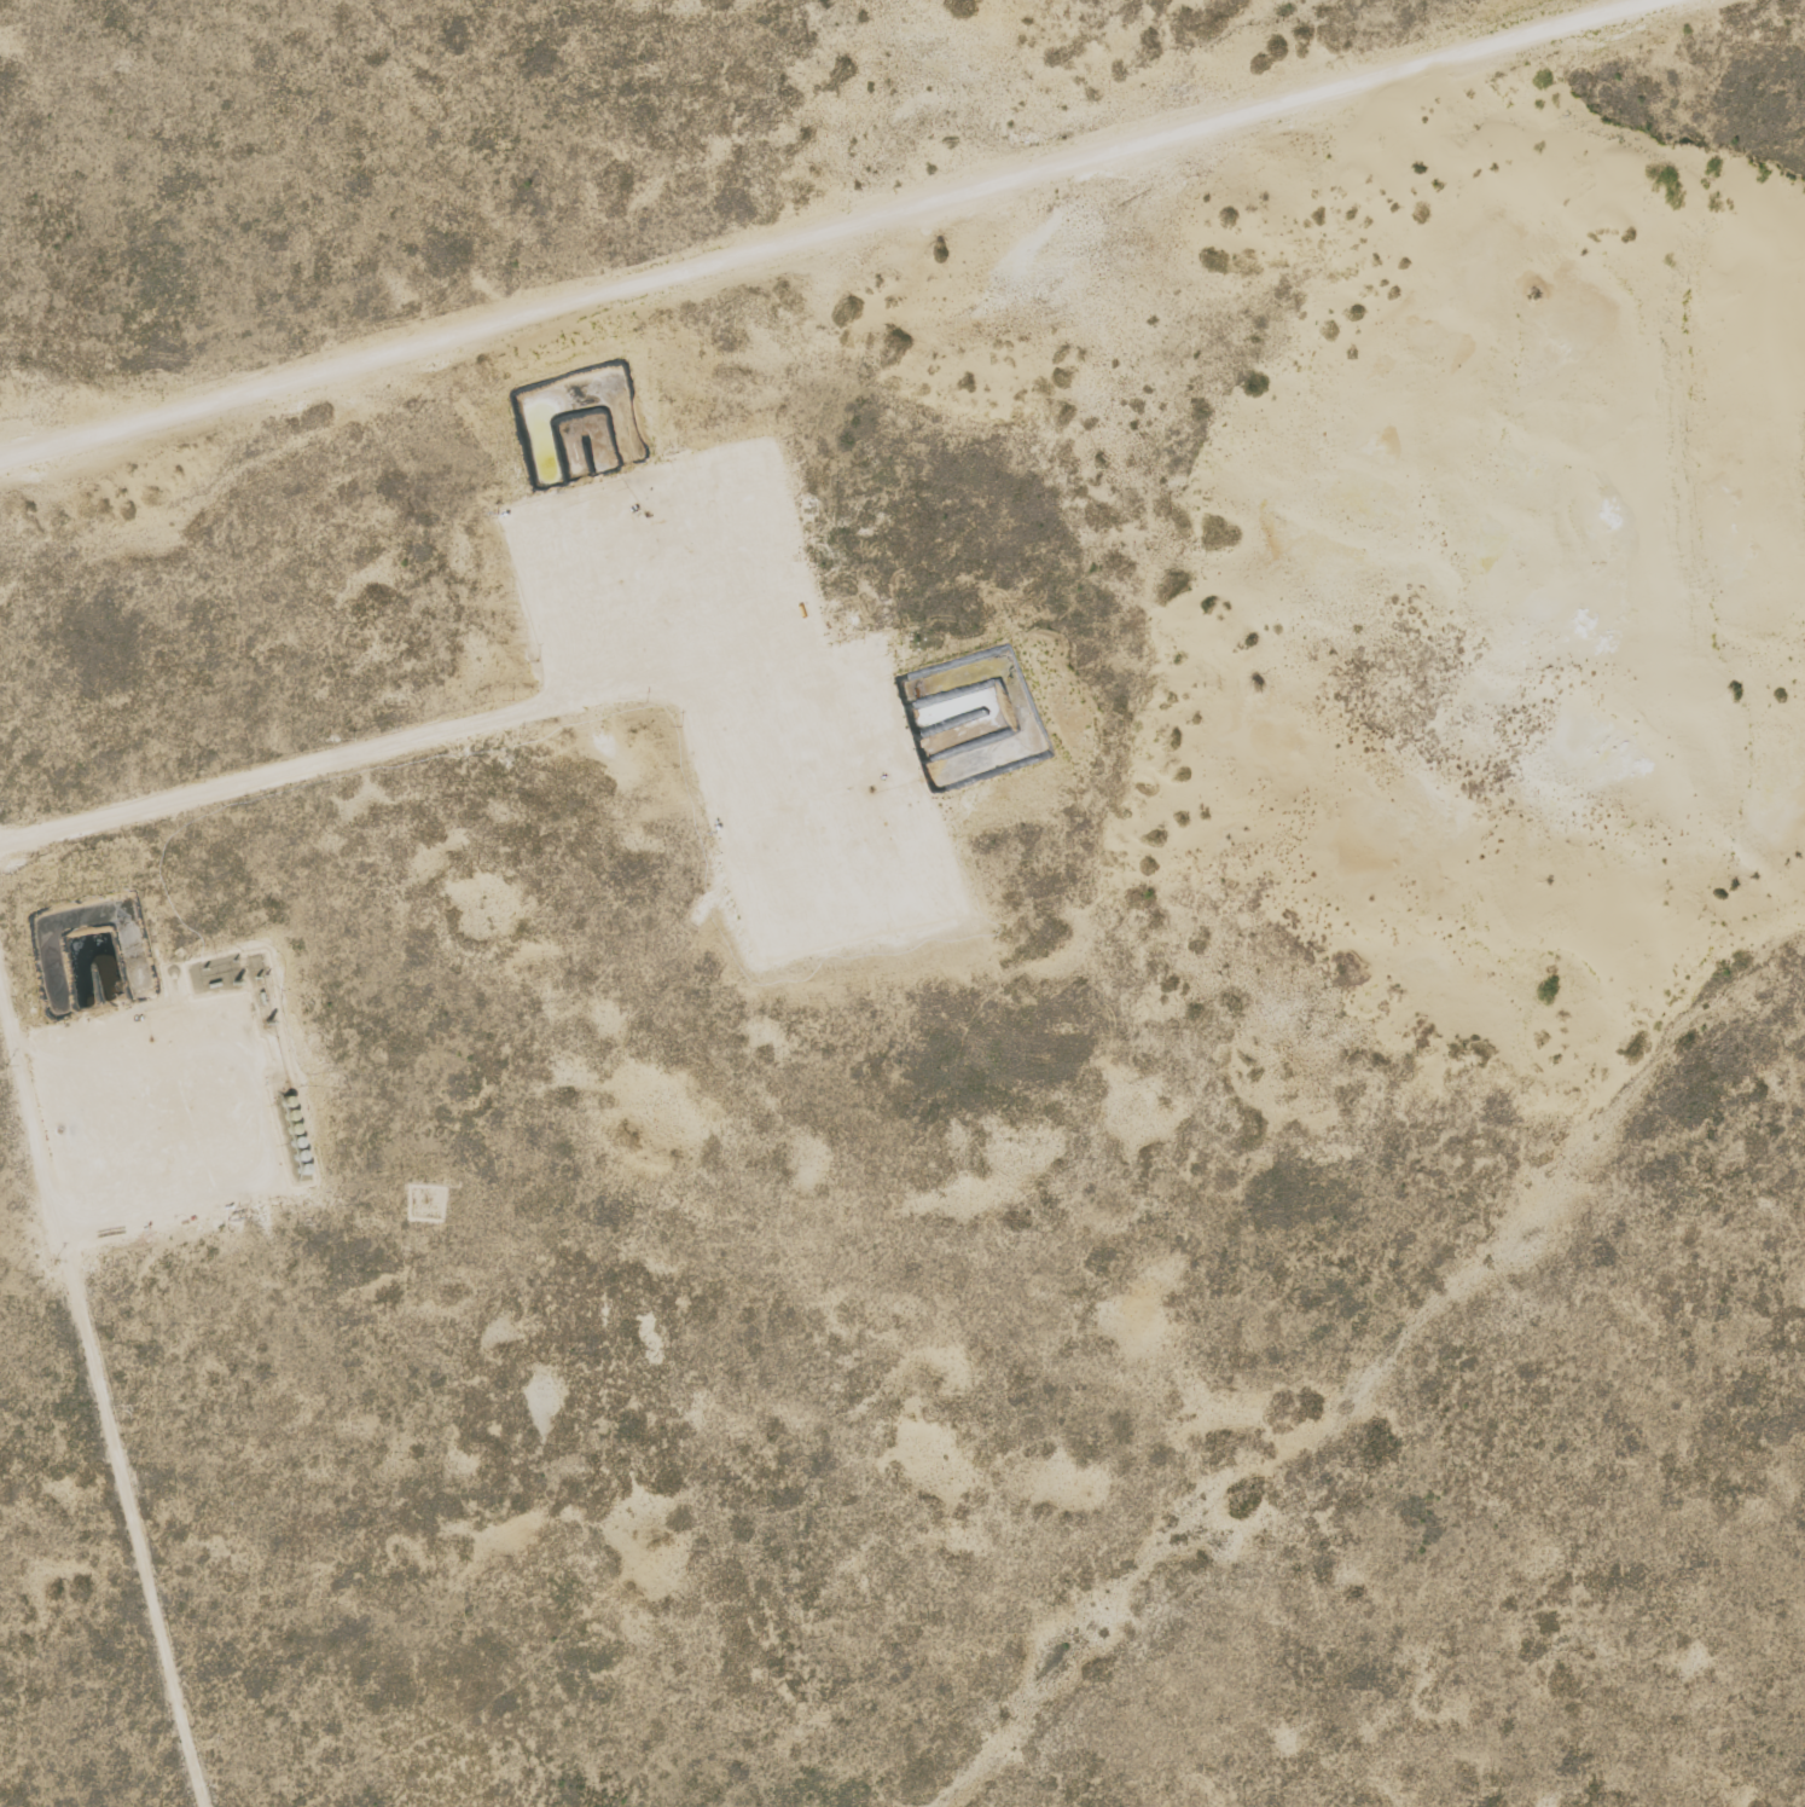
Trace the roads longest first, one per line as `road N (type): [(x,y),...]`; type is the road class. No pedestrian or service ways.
road 1 (track): [(220,1806),(0,901)]

